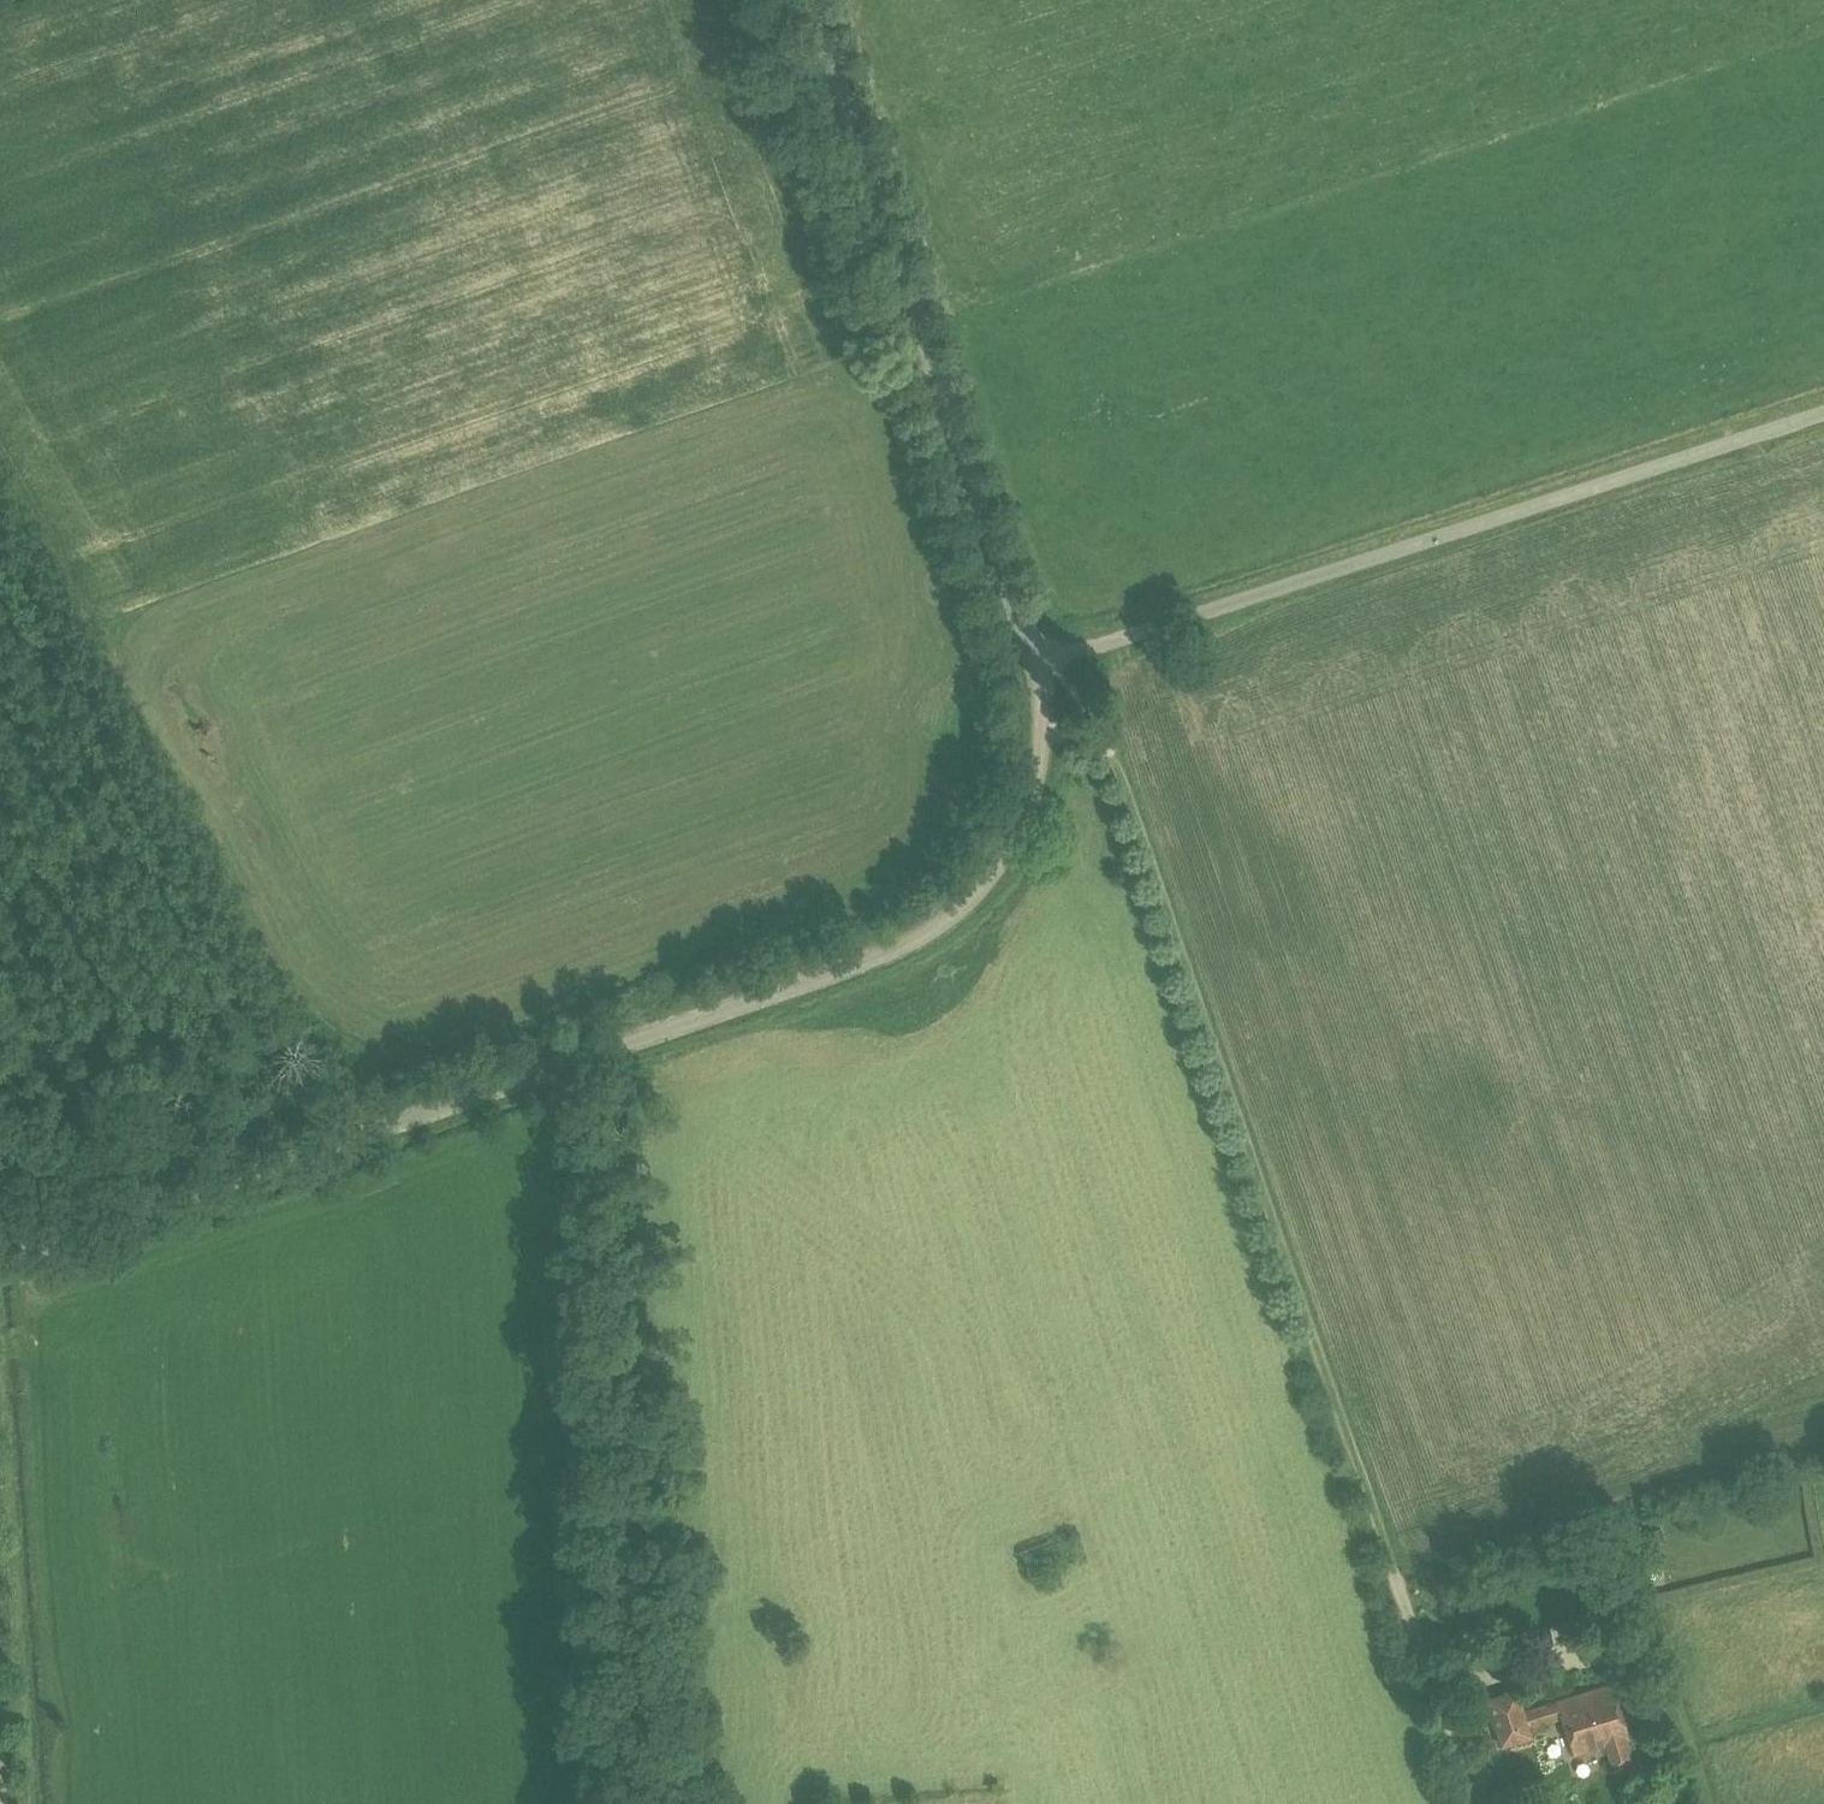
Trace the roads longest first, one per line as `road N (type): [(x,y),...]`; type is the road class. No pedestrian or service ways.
road 1 (unclassified): [(0,1260),(925,934),(987,880),(1031,806),(1043,732),(1033,666)]
road 2 (unclassified): [(1033,666),(1823,413)]
road 3 (unclassified): [(1033,666),(810,0)]

